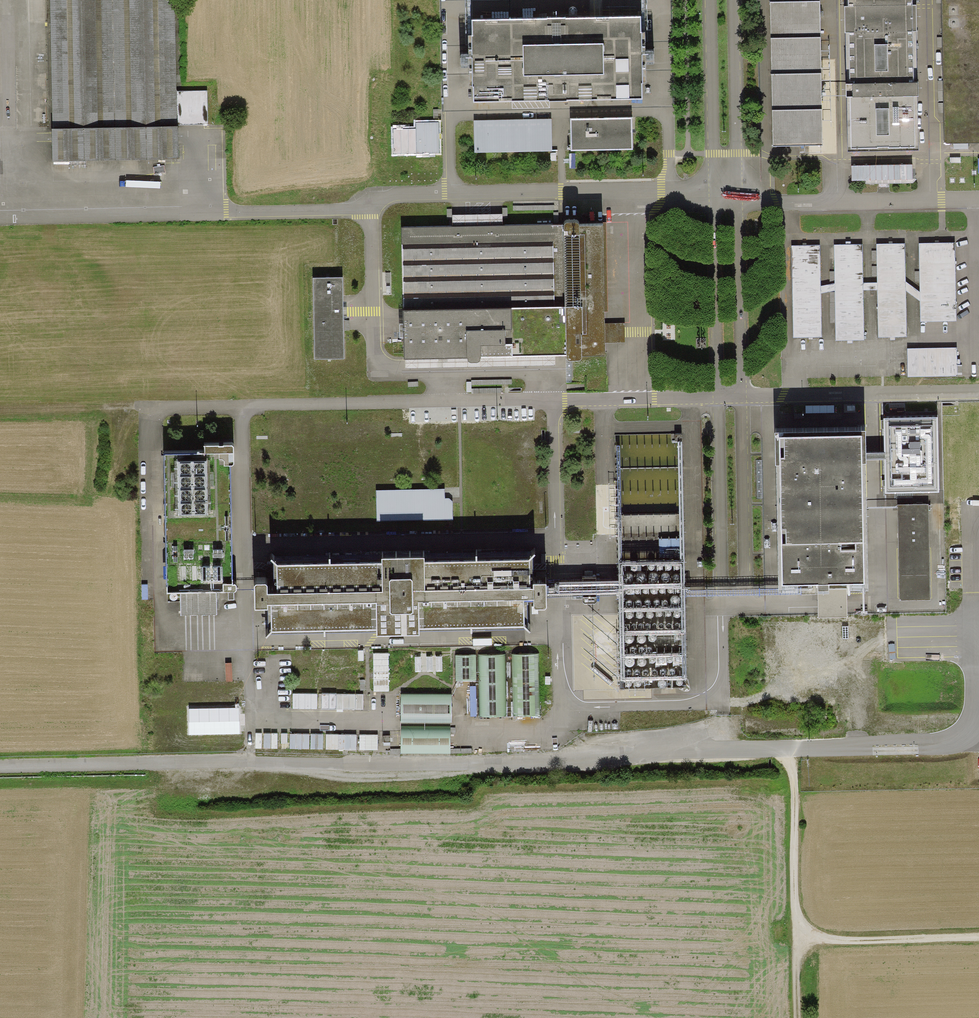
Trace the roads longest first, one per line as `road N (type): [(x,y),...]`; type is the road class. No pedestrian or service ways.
road 1 (track): [(978,941),(824,943),(795,924)]
road 2 (track): [(795,924),(793,748)]

